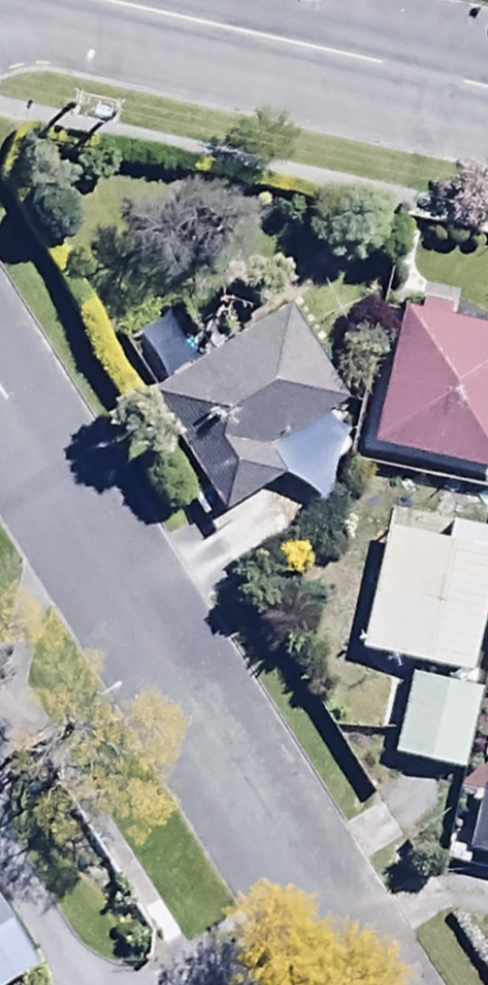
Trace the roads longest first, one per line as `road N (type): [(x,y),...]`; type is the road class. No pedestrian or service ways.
road 1 (residential): [(372,984),(0,372)]
road 2 (tertiary): [(91,0),(487,90)]

